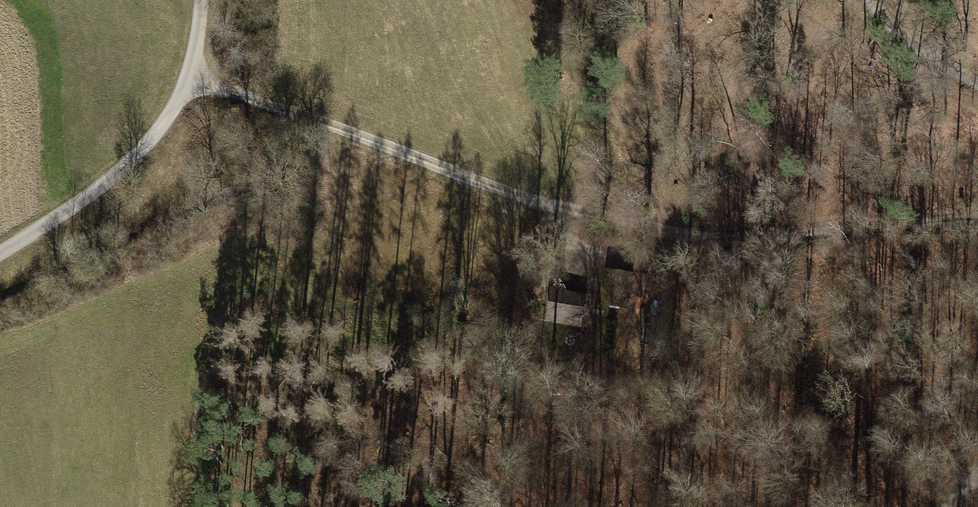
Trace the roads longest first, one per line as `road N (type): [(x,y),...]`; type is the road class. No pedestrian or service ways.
road 1 (track): [(977,217),(692,242),(529,202),(190,78)]
road 2 (unclassified): [(200,0),(190,78),(158,130),(114,178),(0,251)]
road 3 (track): [(977,82),(871,0)]

